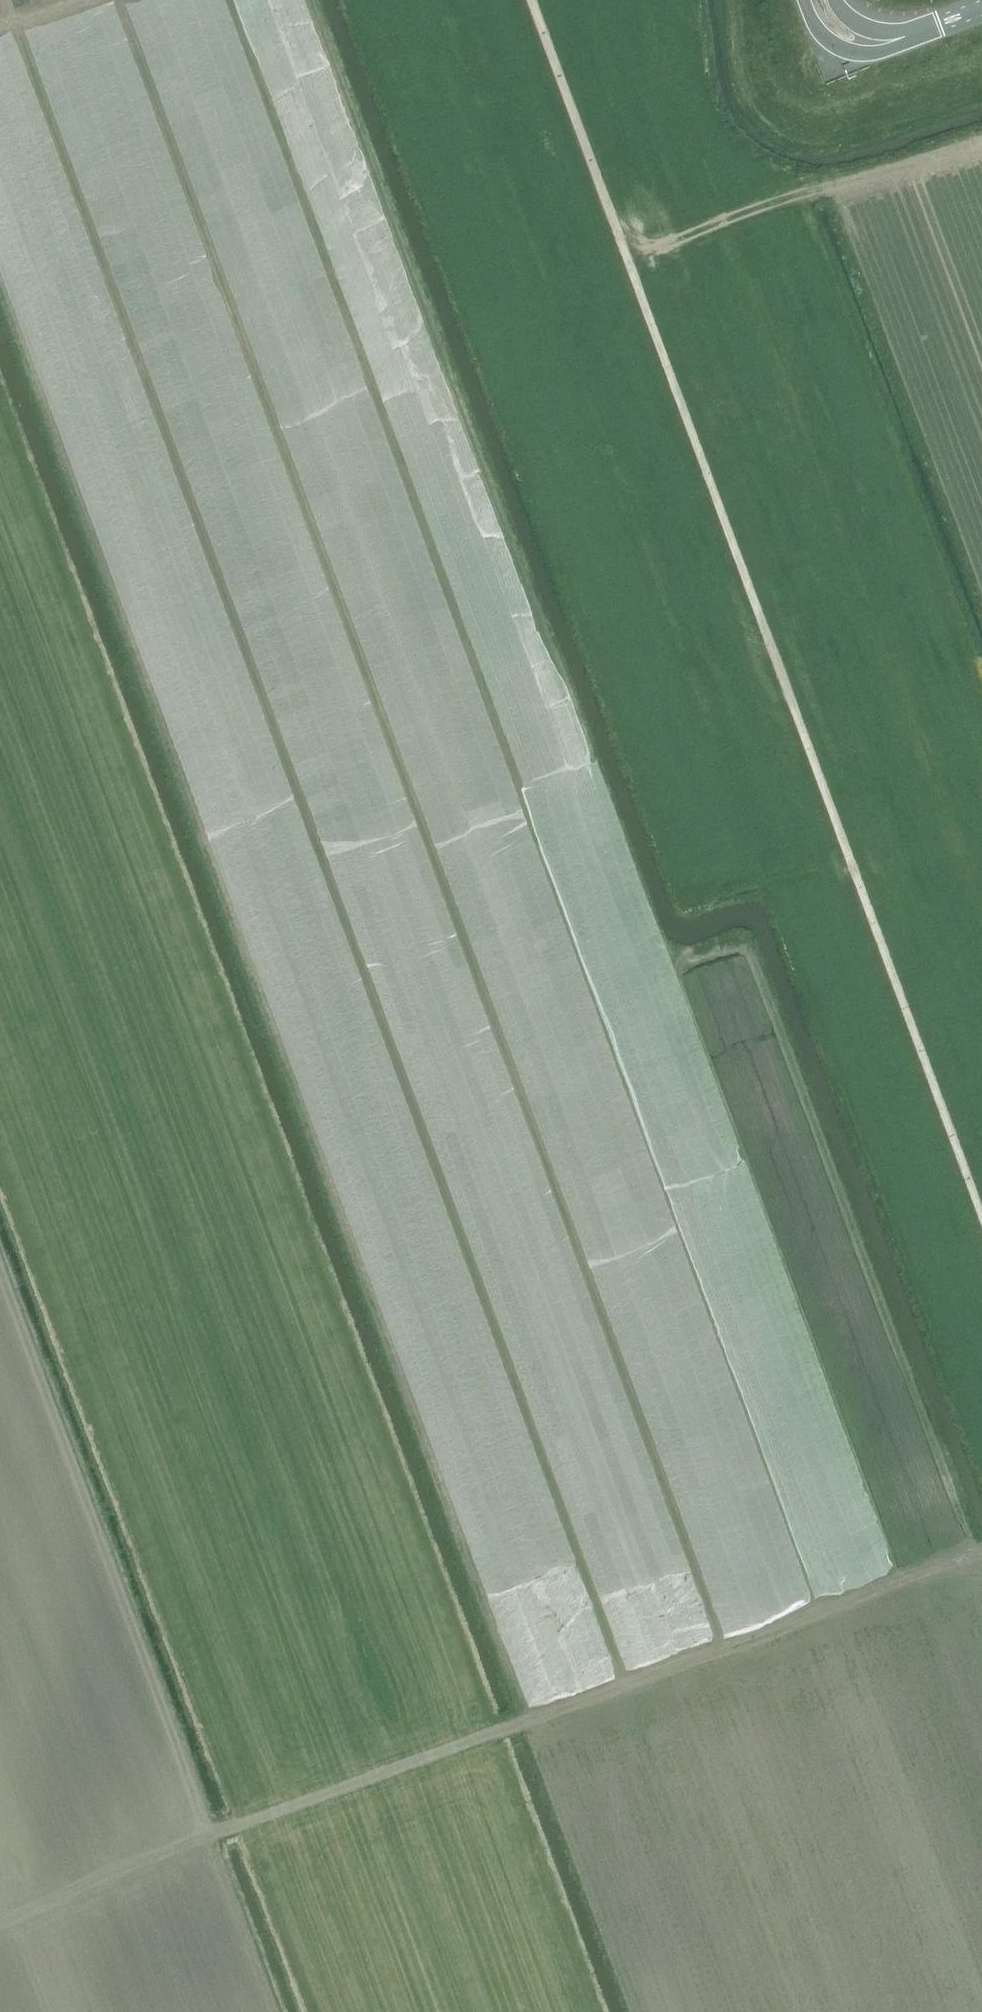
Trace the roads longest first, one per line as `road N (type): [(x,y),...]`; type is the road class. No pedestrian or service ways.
road 1 (trunk): [(804,0),(823,36),(858,51),(887,50),(938,24)]

